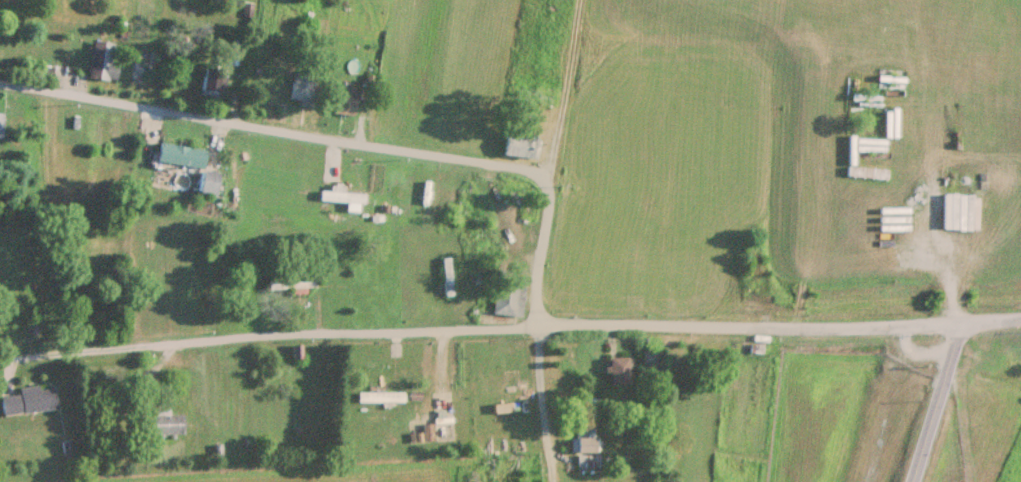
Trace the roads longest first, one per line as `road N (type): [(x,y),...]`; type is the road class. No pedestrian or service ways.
road 1 (residential): [(0,85),(550,174)]
road 2 (residential): [(20,345),(532,323)]
road 3 (residential): [(532,323),(823,327),(1020,319)]
road 4 (residential): [(552,481),(532,323)]
road 5 (residential): [(532,323),(550,174)]

